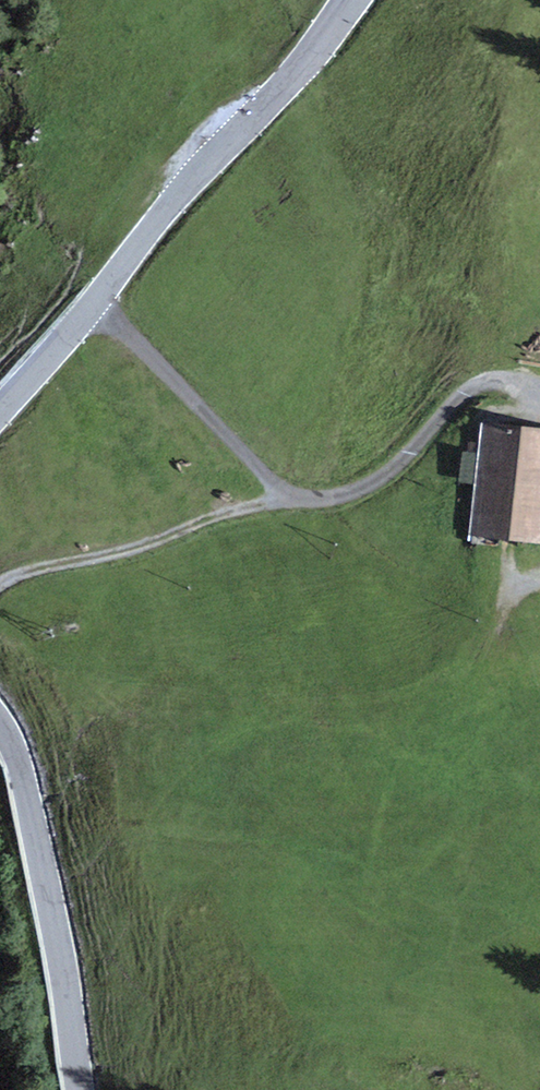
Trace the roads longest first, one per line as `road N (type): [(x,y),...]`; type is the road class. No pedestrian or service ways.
road 1 (track): [(93,303),(262,473),(296,496),(364,486),(396,466),(477,381),(503,376),(539,387)]
road 2 (secondary): [(0,410),(201,169),(302,66),(351,0)]
road 3 (secondary): [(80,1089),(36,831),(0,724)]
road 4 (track): [(0,583),(296,496)]

